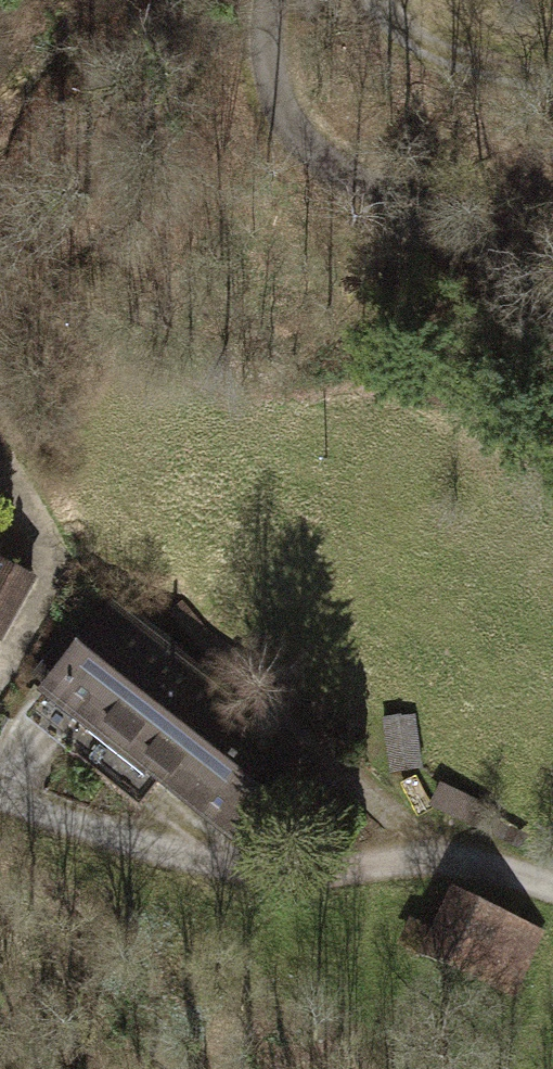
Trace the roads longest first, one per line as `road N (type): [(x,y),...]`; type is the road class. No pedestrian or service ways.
road 1 (track): [(552,893),(449,858),(291,876),(215,865),(0,807)]
road 2 (track): [(552,315),(528,279),(297,144),(258,86),(265,0)]
road 3 (track): [(0,467),(46,543),(44,589),(0,672)]
road 4 (track): [(375,0),(416,50),(552,87)]

